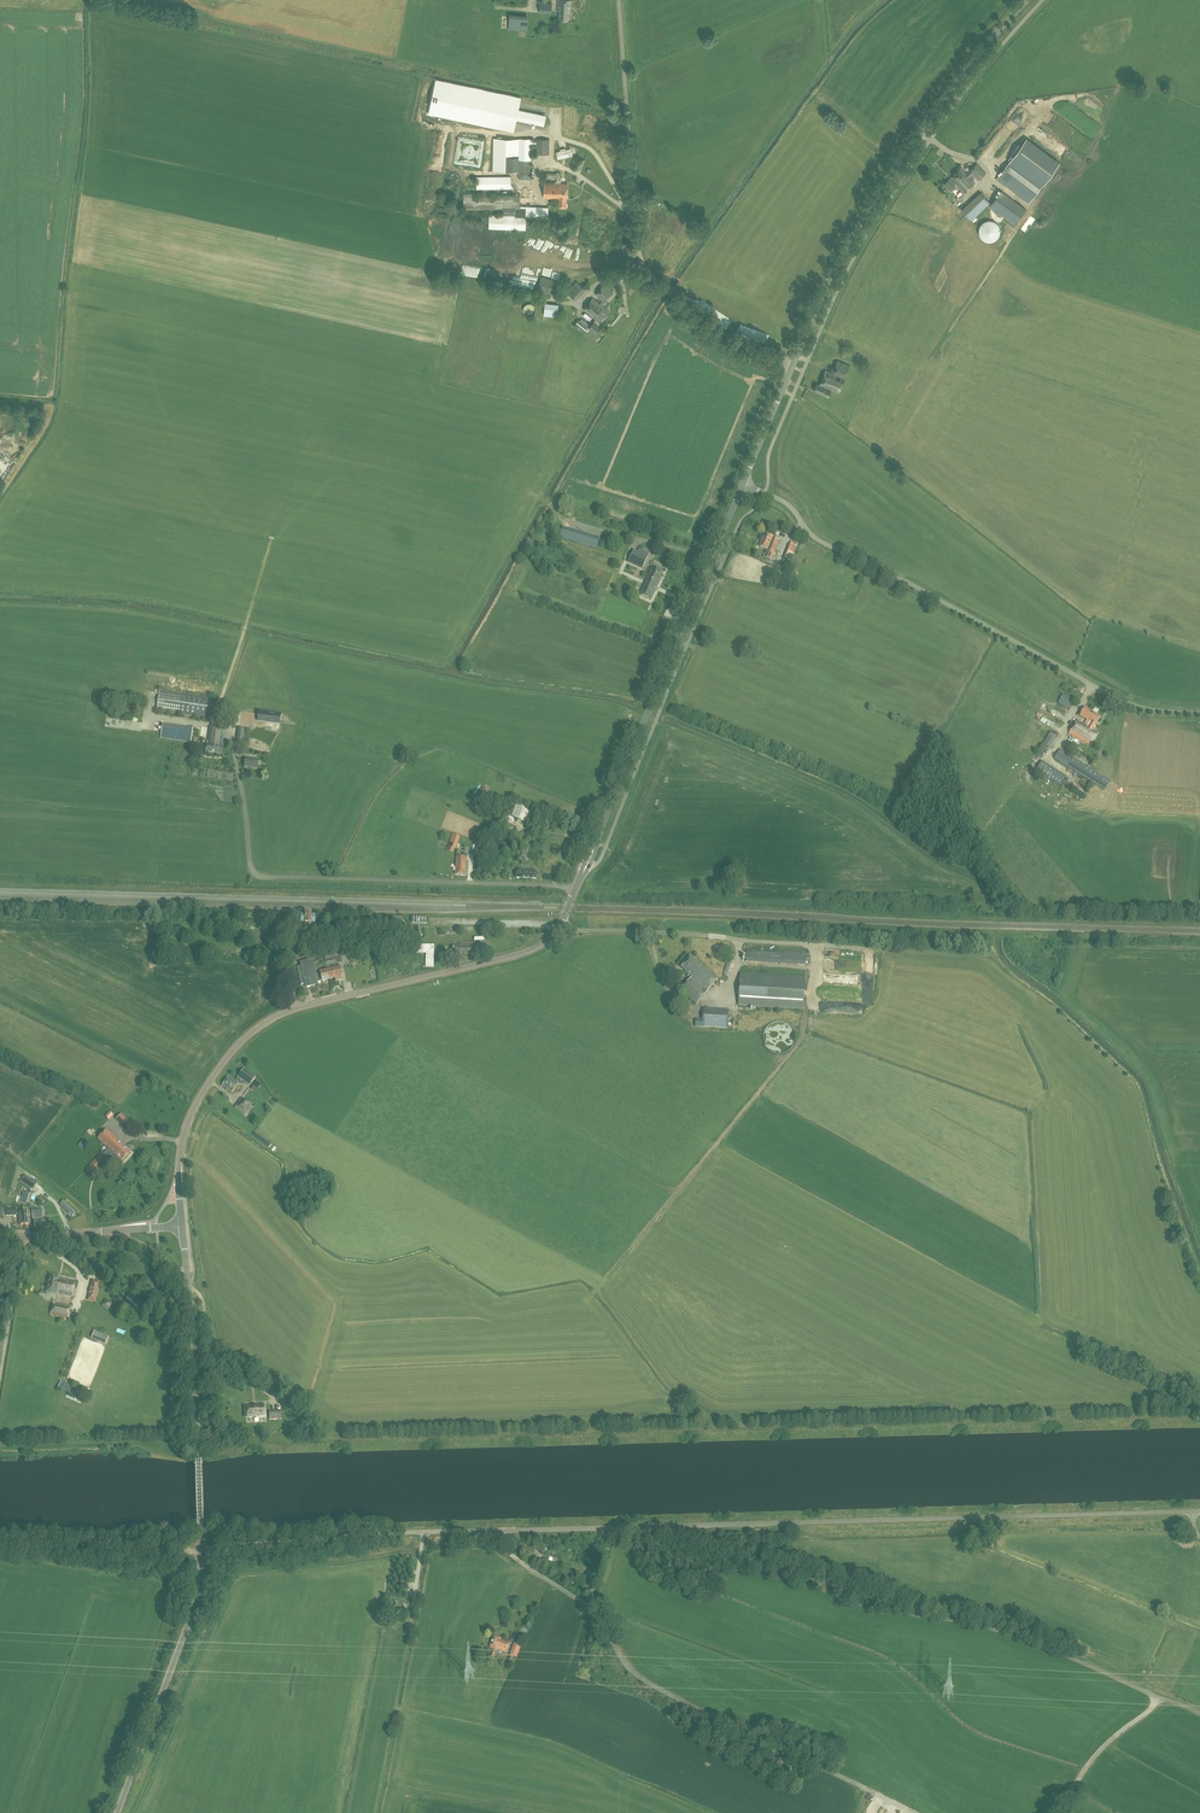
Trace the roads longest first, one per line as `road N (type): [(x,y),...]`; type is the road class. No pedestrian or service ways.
road 1 (track): [(321,1440),(1199,1420)]
road 2 (unclassified): [(620,1526),(681,1553),(760,1562),(986,1629),(1199,1713)]
road 3 (secondary): [(183,1226),(187,1123),(247,1036),(295,1009),(534,949),(556,931),(575,889)]
road 4 (unclassified): [(1193,1512),(620,1526)]
road 5 (unclassified): [(475,1531),(592,1608),(636,1675),(913,1812)]
road 6 (unclassified): [(1199,713),(1131,704),(816,538),(785,502),(743,486)]
road 7 (unclassified): [(575,889),(256,875),(231,737)]
road 8 (unclassified): [(792,365),(707,325),(643,263),(619,0)]
road 9 (secondary): [(792,365),(871,206),(1028,0)]
road 10 (secondary): [(597,841),(743,486)]
road 11 (tertiary): [(200,1550),(183,1226)]
road 12 (tertiary): [(117,1812),(197,1598),(200,1550)]
road 13 (unclassified): [(475,1531),(200,1550)]
road 14 (track): [(200,1550),(0,1544)]
road 15 (secondary): [(0,1239),(183,1226)]
road 16 (track): [(287,1407),(218,1358),(204,1301),(189,1286)]
road 17 (track): [(1063,1812),(1084,1767),(1163,1694)]
road 18 (unclassified): [(620,1526),(475,1531)]
road 19 (track): [(22,1237),(0,1373)]
road 20 (secondary): [(743,486),(792,365)]
road 21 (track): [(678,1191),(596,1289)]

